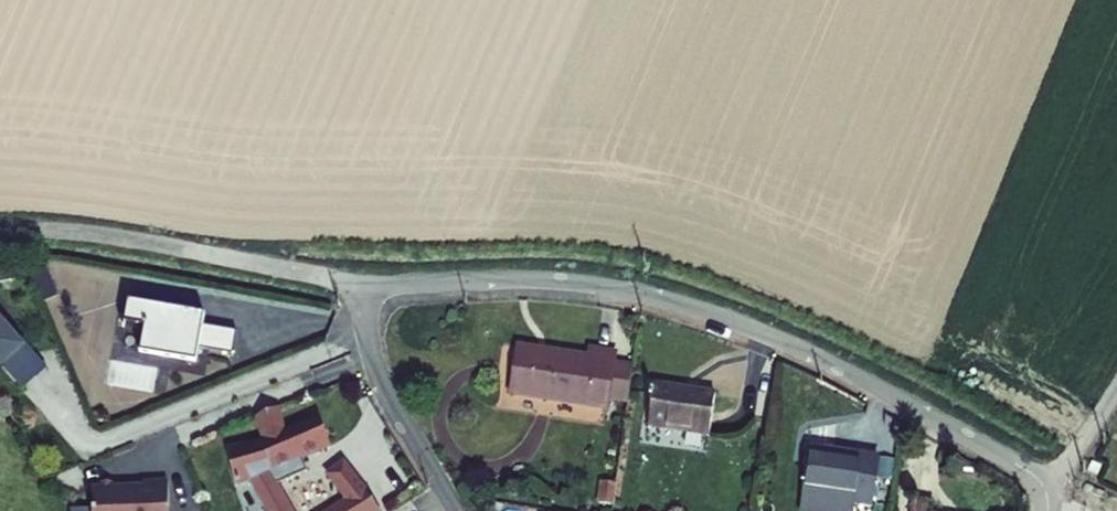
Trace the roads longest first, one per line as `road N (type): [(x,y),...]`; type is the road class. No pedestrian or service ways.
road 1 (residential): [(1045,510),(1038,479),(1022,465),(829,361),(701,308),(558,279),(358,284),(384,388),(457,510)]
road 2 (track): [(358,284),(95,234),(0,232)]
road 3 (track): [(1038,479),(1069,460),(1116,389)]

